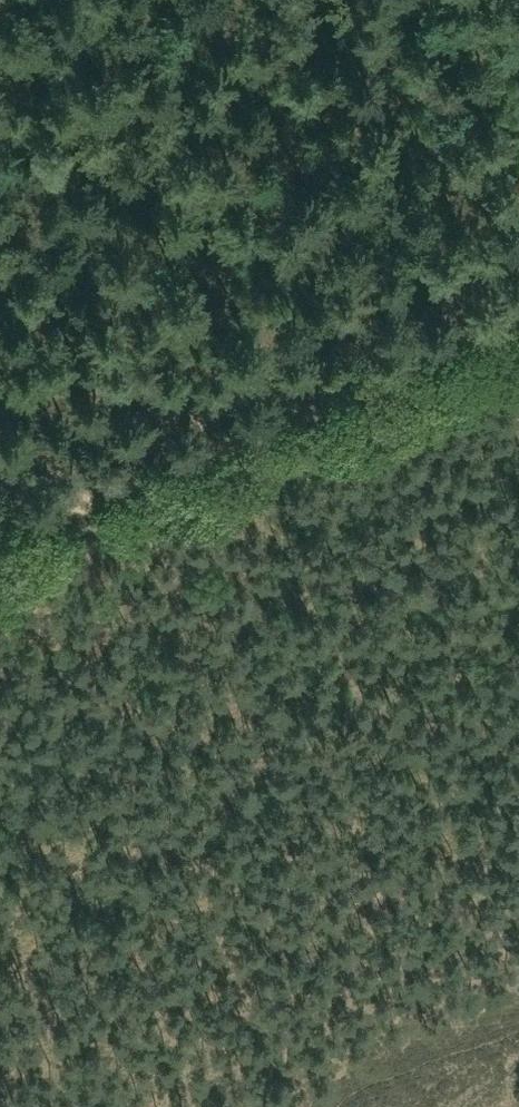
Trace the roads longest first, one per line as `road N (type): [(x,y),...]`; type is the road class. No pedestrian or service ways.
road 1 (track): [(0,540),(518,323)]

